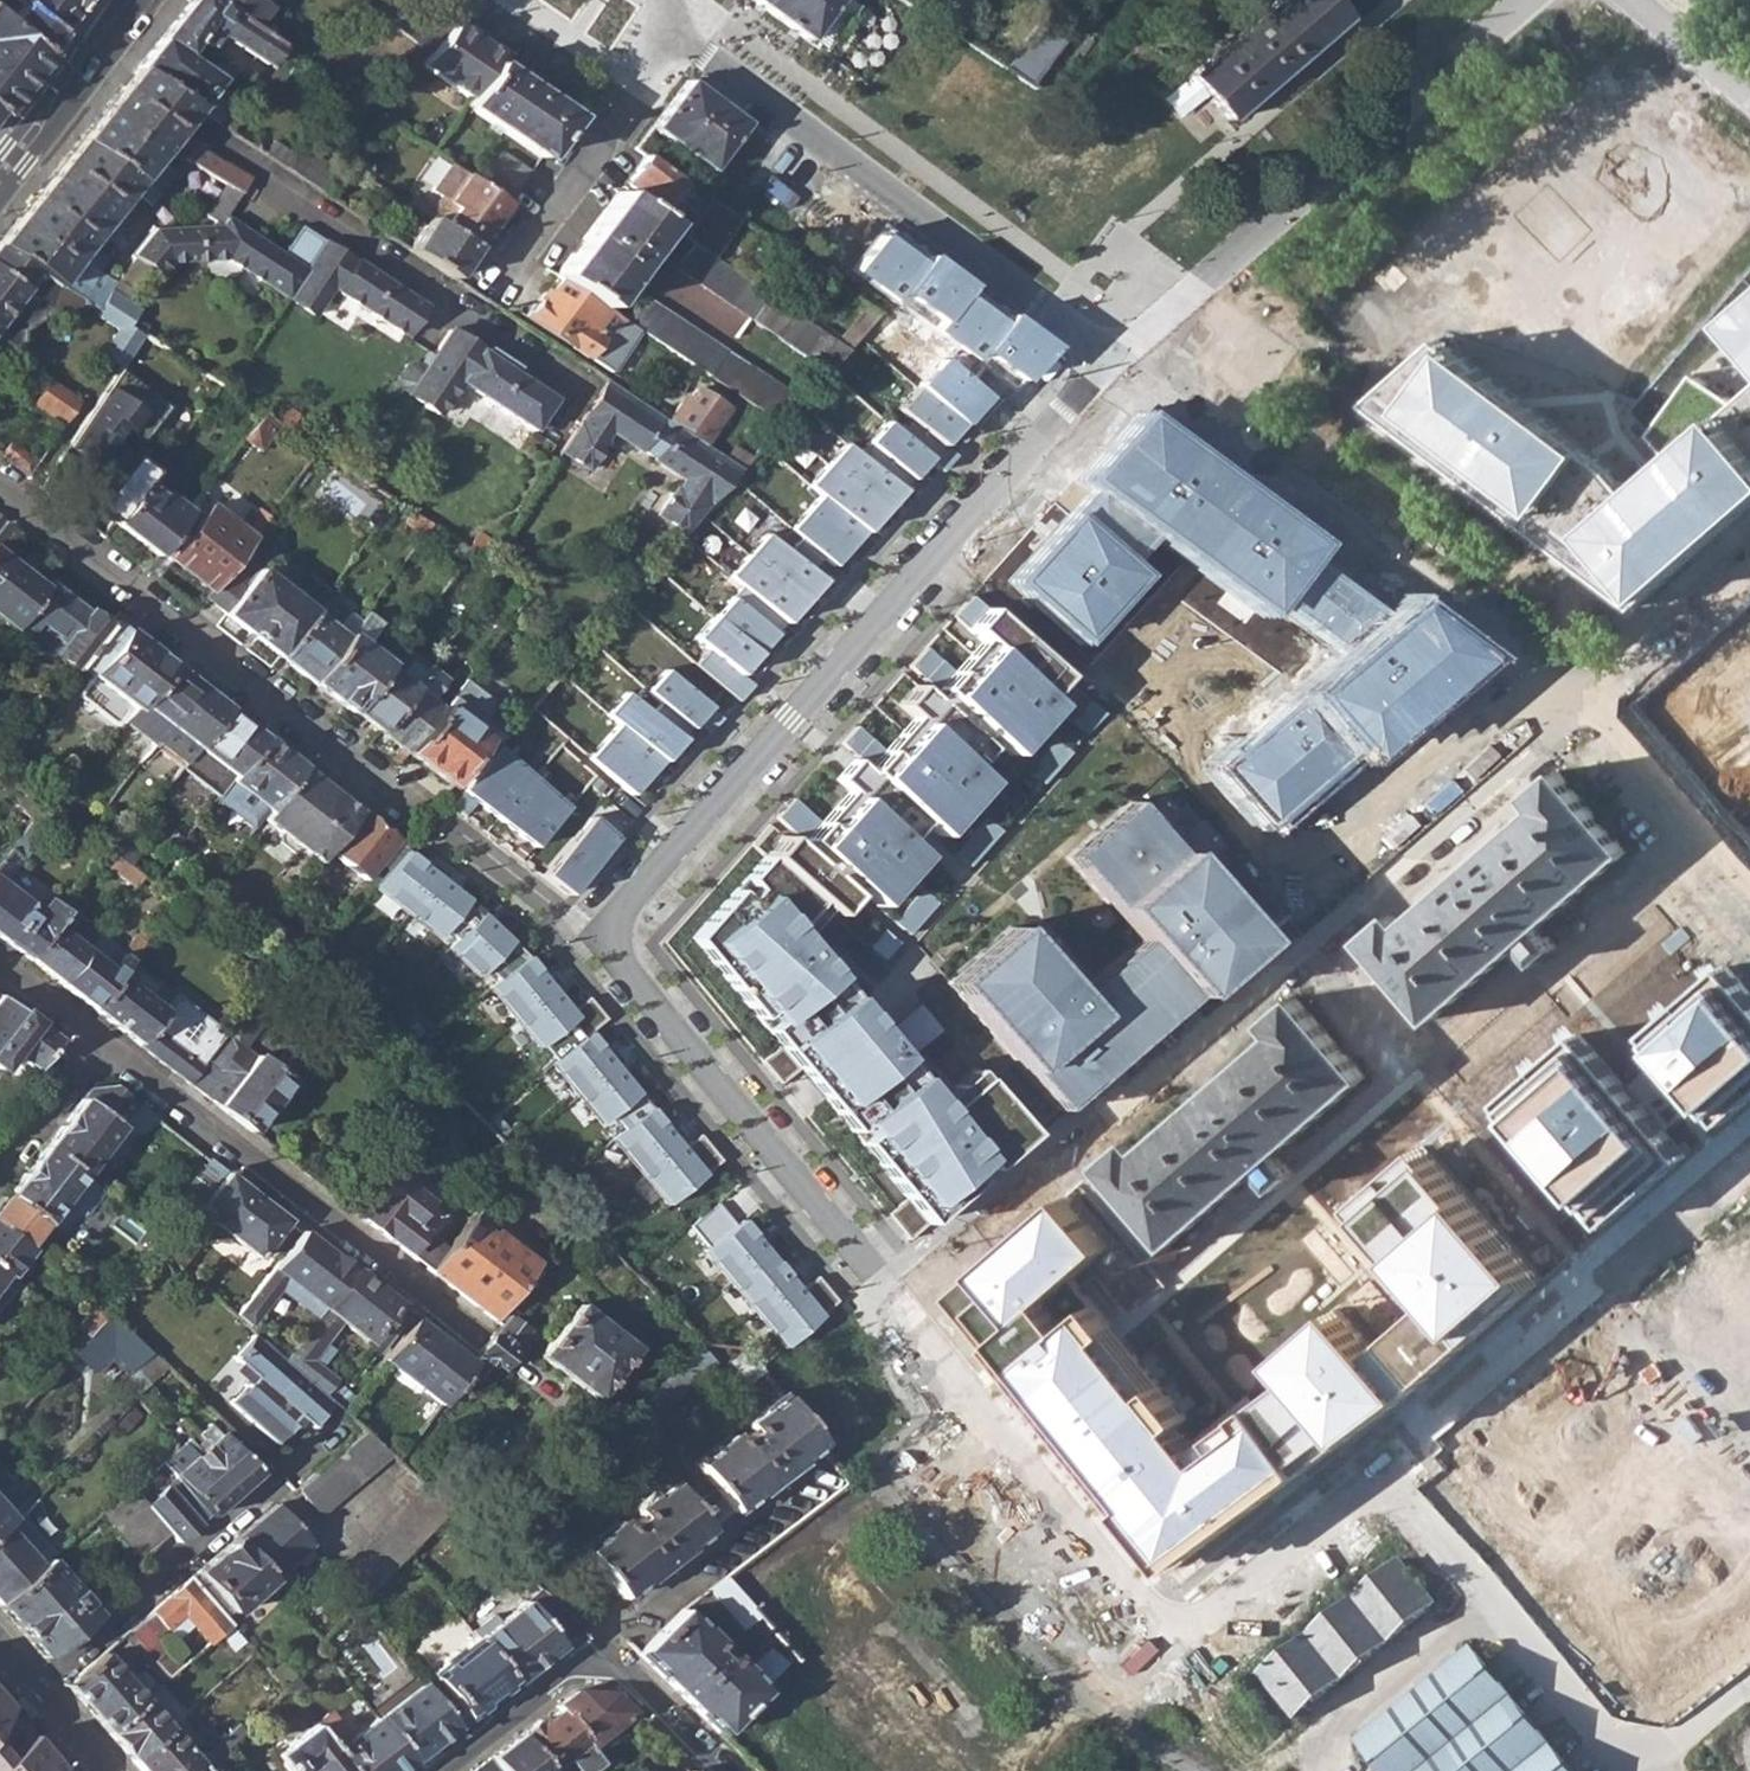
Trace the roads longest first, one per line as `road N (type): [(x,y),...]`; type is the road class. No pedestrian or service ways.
road 1 (residential): [(892,1295),(1569,707),(1749,561)]
road 2 (residential): [(1109,360),(610,923),(604,947)]
road 3 (residential): [(0,967),(472,1334)]
road 4 (residential): [(1109,360),(1526,0)]
road 5 (residential): [(678,36),(1109,360)]
road 6 (residential): [(0,488),(411,805)]
road 7 (residential): [(604,947),(892,1295)]
road 8 (residential): [(1168,1629),(892,1295)]
road 9 (residential): [(712,1770),(594,1660),(511,1712),(438,1770)]
road 10 (residential): [(29,1689),(266,1490)]
road 11 (residential): [(493,284),(656,50)]
road 12 (secondary): [(0,176),(137,0)]
road 13 (residential): [(452,830),(604,947)]
road 14 (residential): [(1168,1629),(1267,1770)]
road 15 (residential): [(1635,0),(1749,97)]

